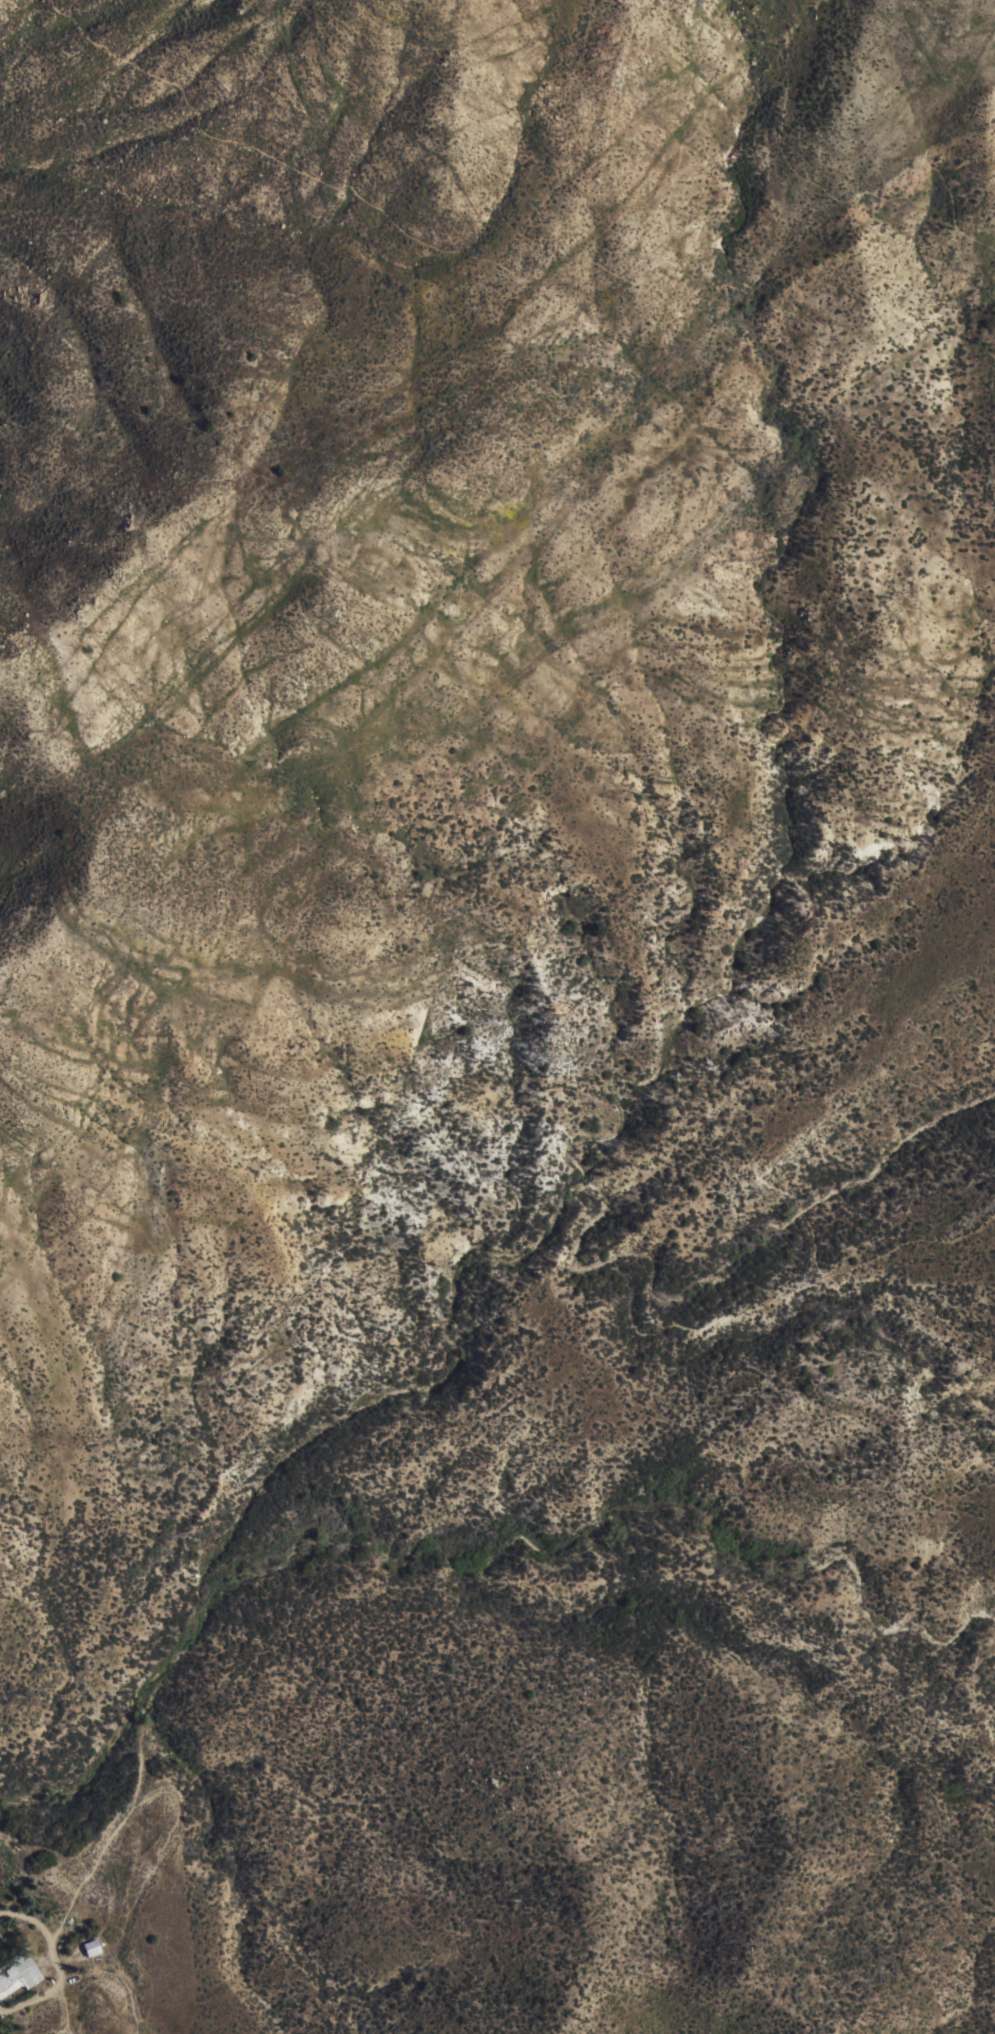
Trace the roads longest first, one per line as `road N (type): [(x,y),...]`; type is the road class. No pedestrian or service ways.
road 1 (track): [(0,1909),(44,1923),(59,1977),(33,2004),(0,2012)]

